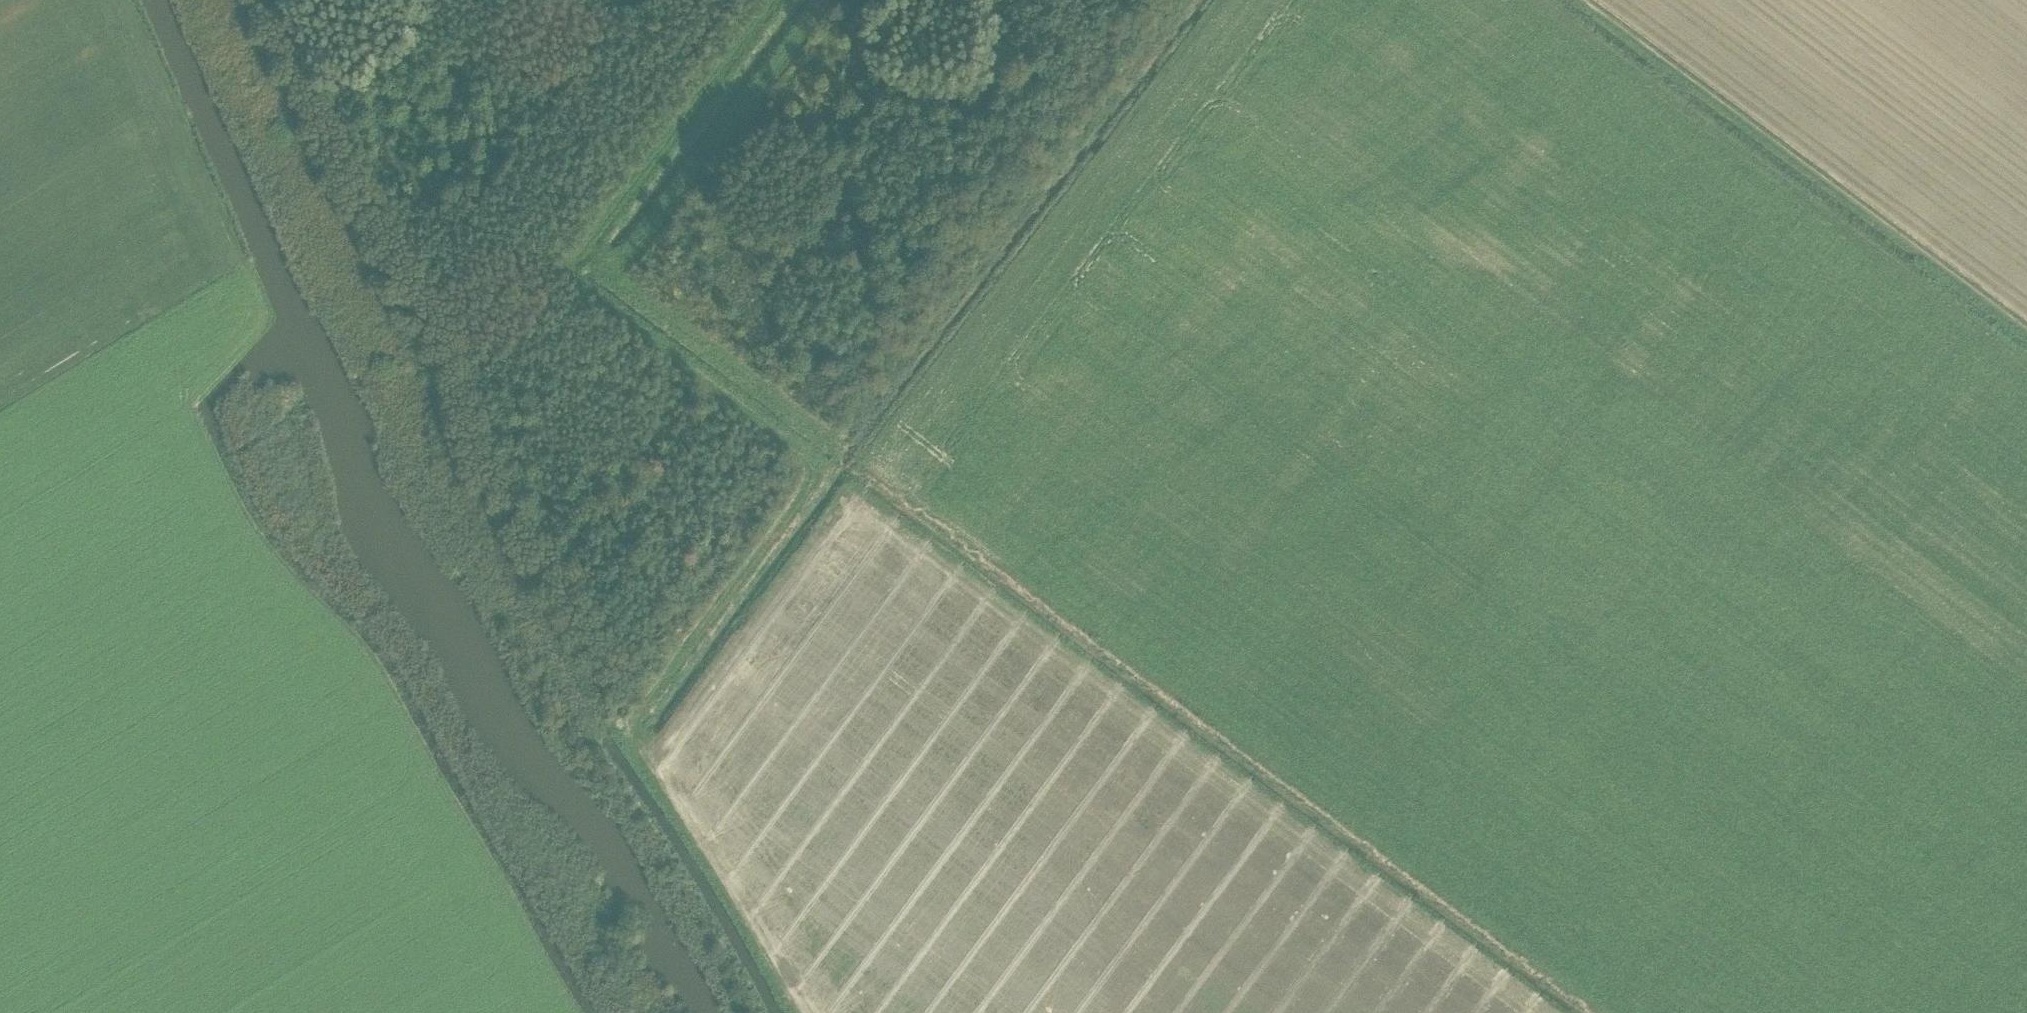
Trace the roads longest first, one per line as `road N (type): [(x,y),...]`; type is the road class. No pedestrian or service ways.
road 1 (track): [(780,0),(576,266),(574,286),(822,476),(642,721),(636,741),(798,1012)]

